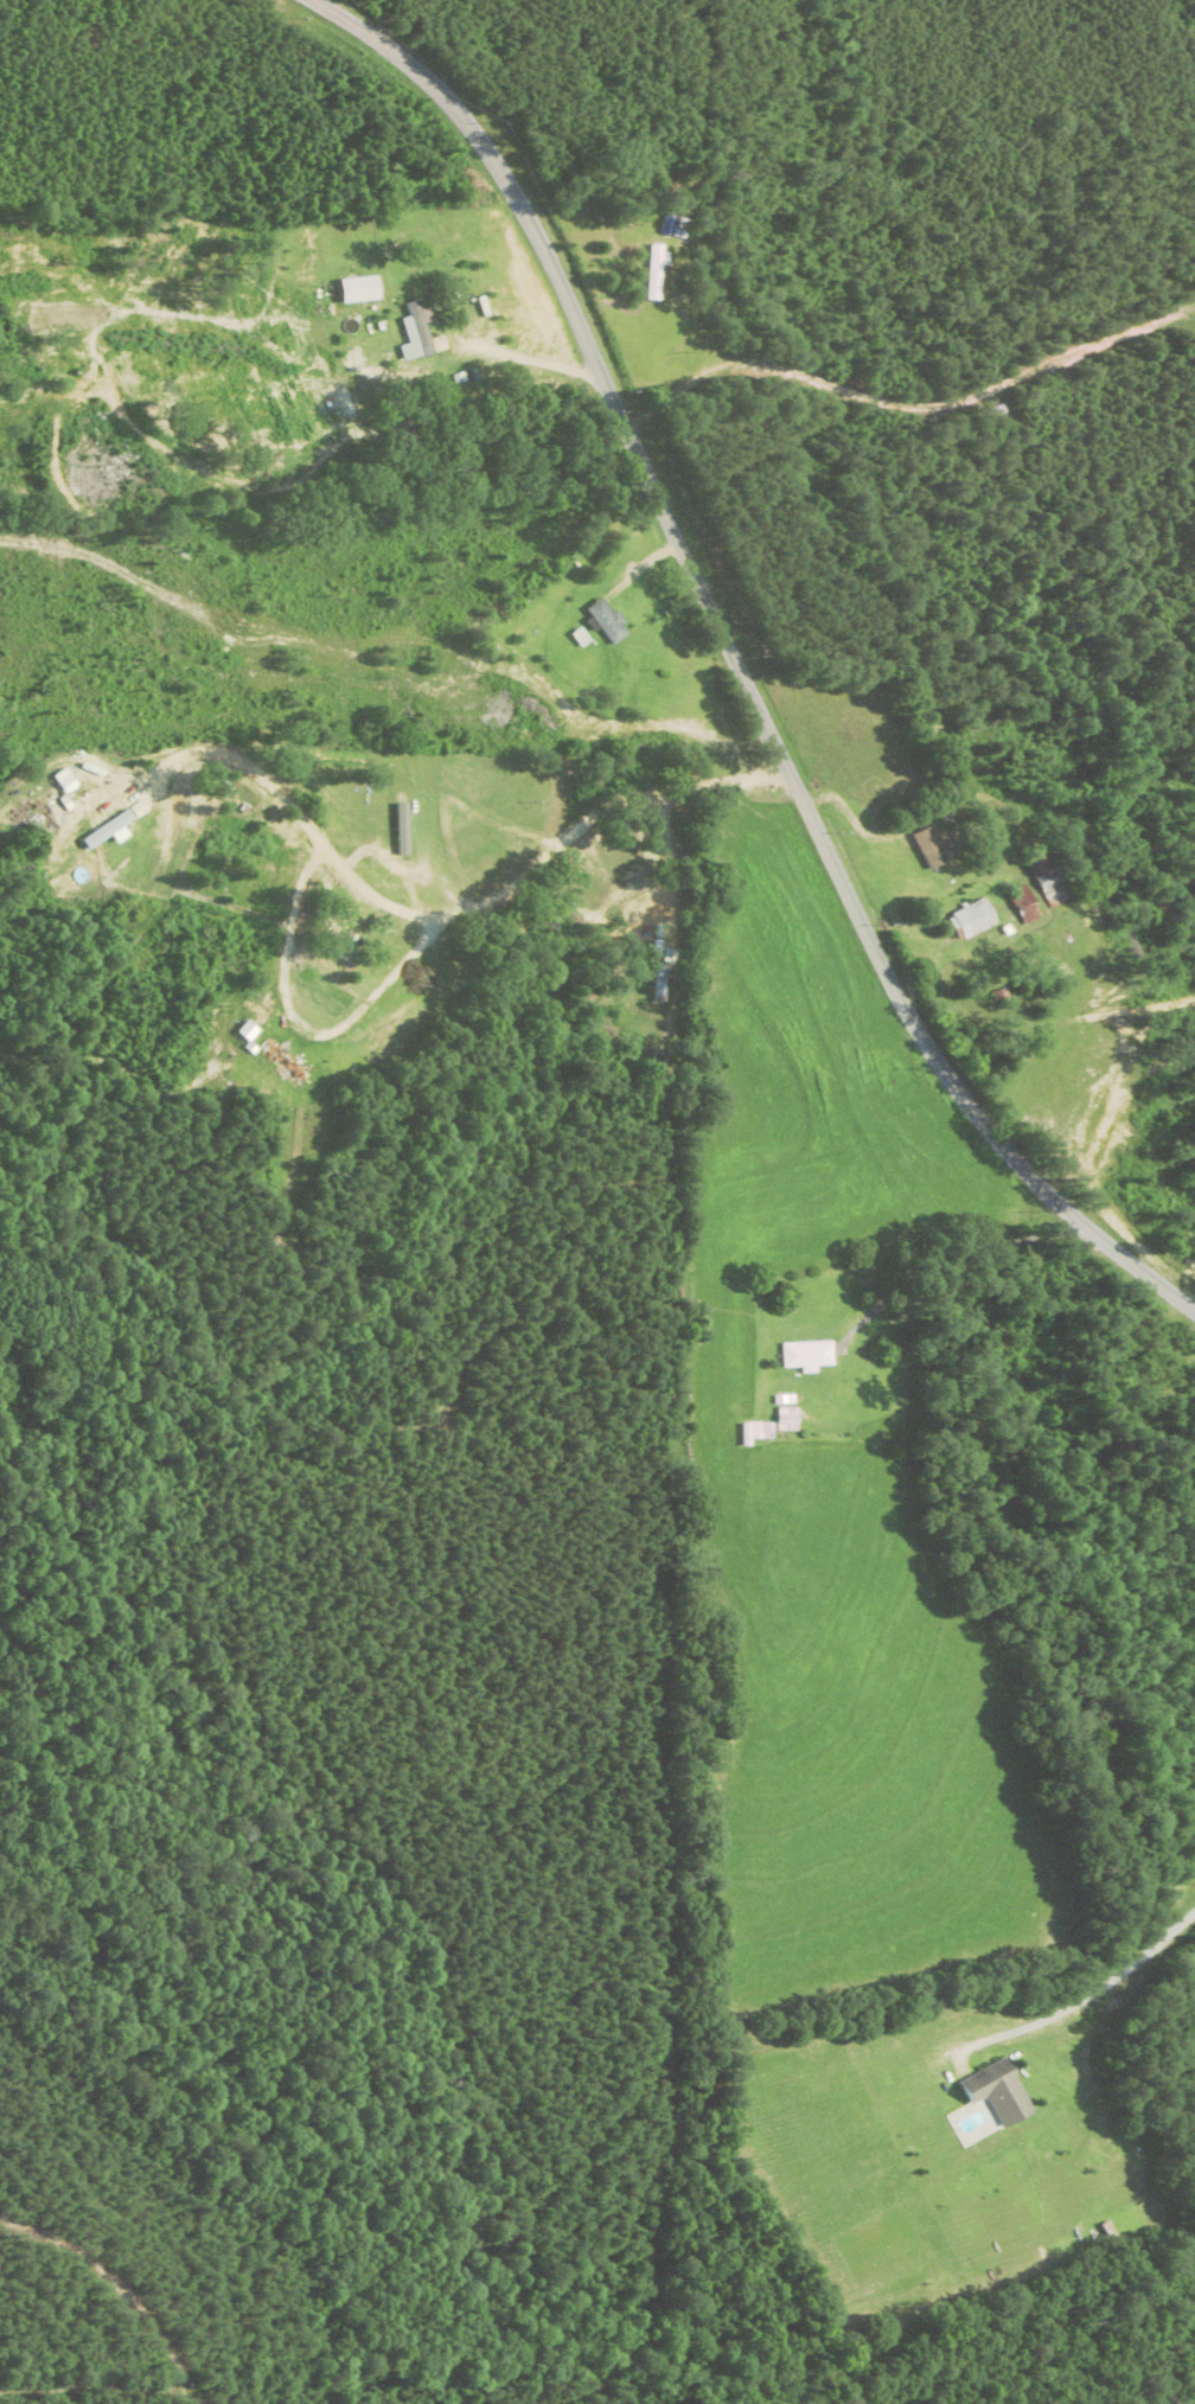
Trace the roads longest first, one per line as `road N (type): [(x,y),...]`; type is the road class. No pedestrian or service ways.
road 1 (residential): [(1194,1309),(1069,1215),(989,1137),(933,1060),(679,551),(529,220),(478,135),(417,71),(317,0)]
road 2 (track): [(0,2248),(183,2378),(195,2403)]

